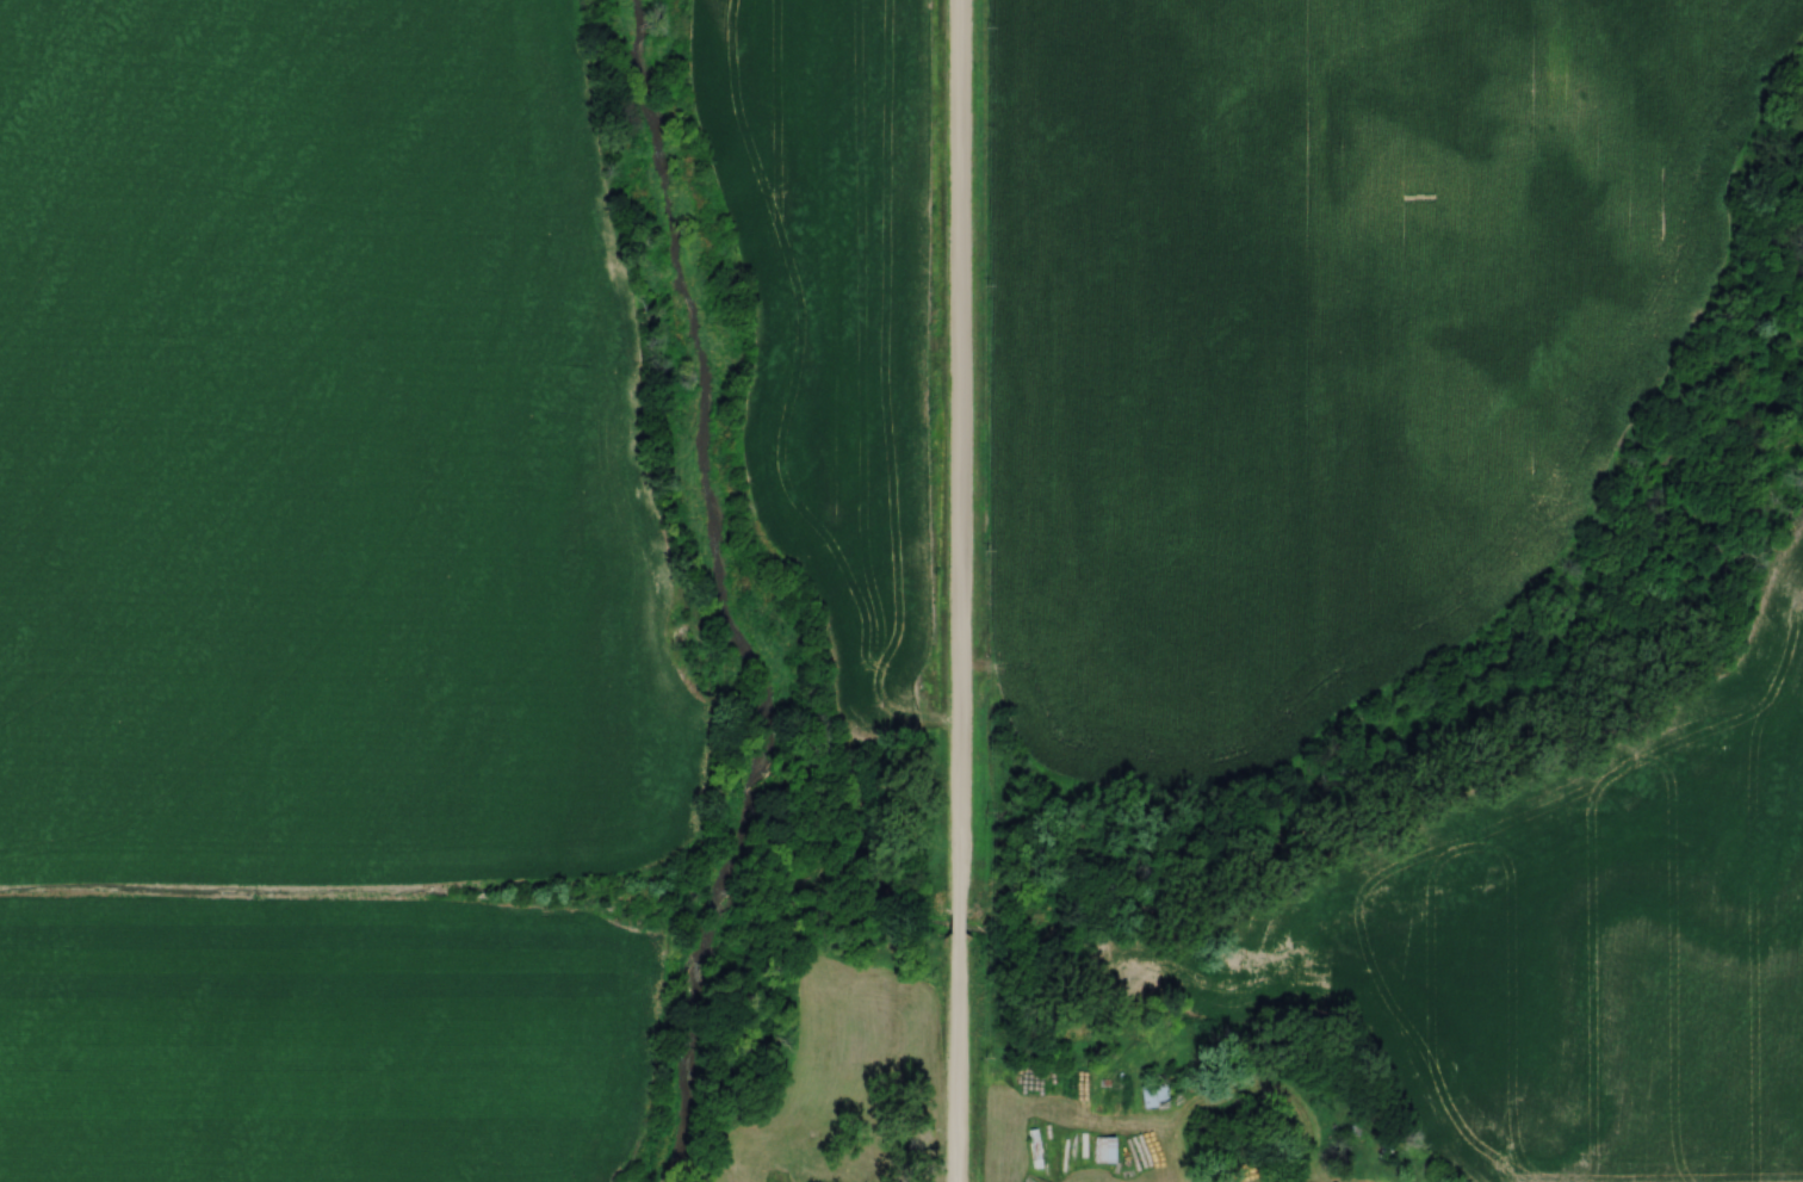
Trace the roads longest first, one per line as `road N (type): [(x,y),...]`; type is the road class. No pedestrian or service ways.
road 1 (residential): [(959,1181),(960,0)]

